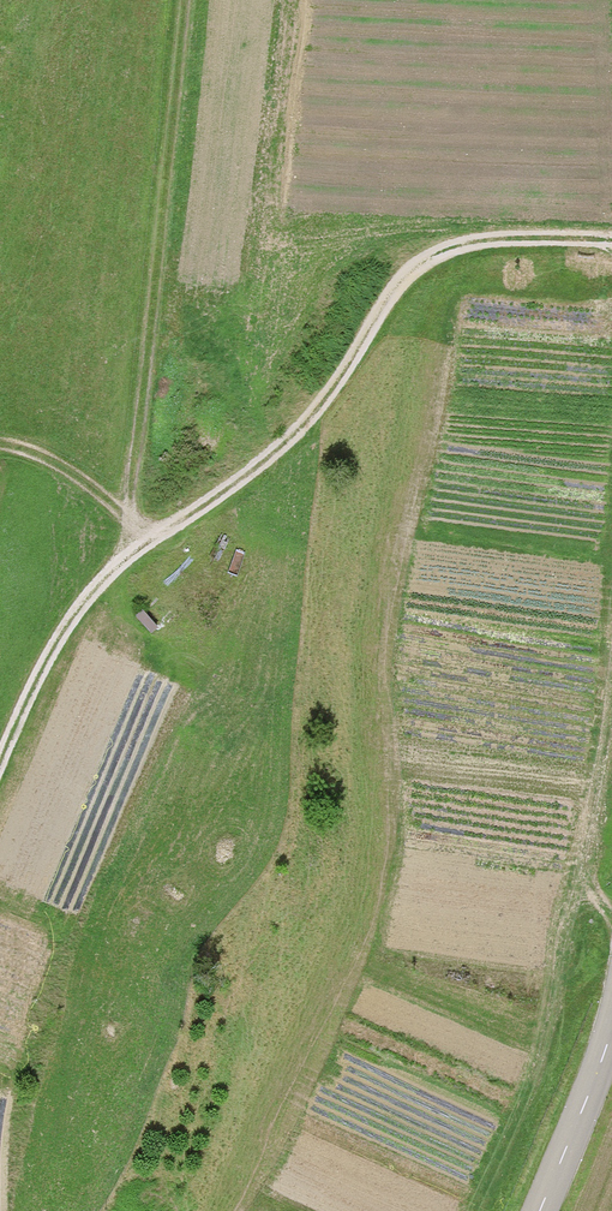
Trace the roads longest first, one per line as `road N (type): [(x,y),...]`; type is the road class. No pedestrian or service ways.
road 1 (track): [(611,241),(494,243),(443,251),(397,273),(309,411),(241,475),(138,547),(72,612),(21,694),(0,746)]
road 2 (track): [(138,547),(117,511),(170,157),(183,0)]
road 3 (tertiary): [(611,1007),(539,1210)]
road 4 (track): [(0,448),(117,511)]

